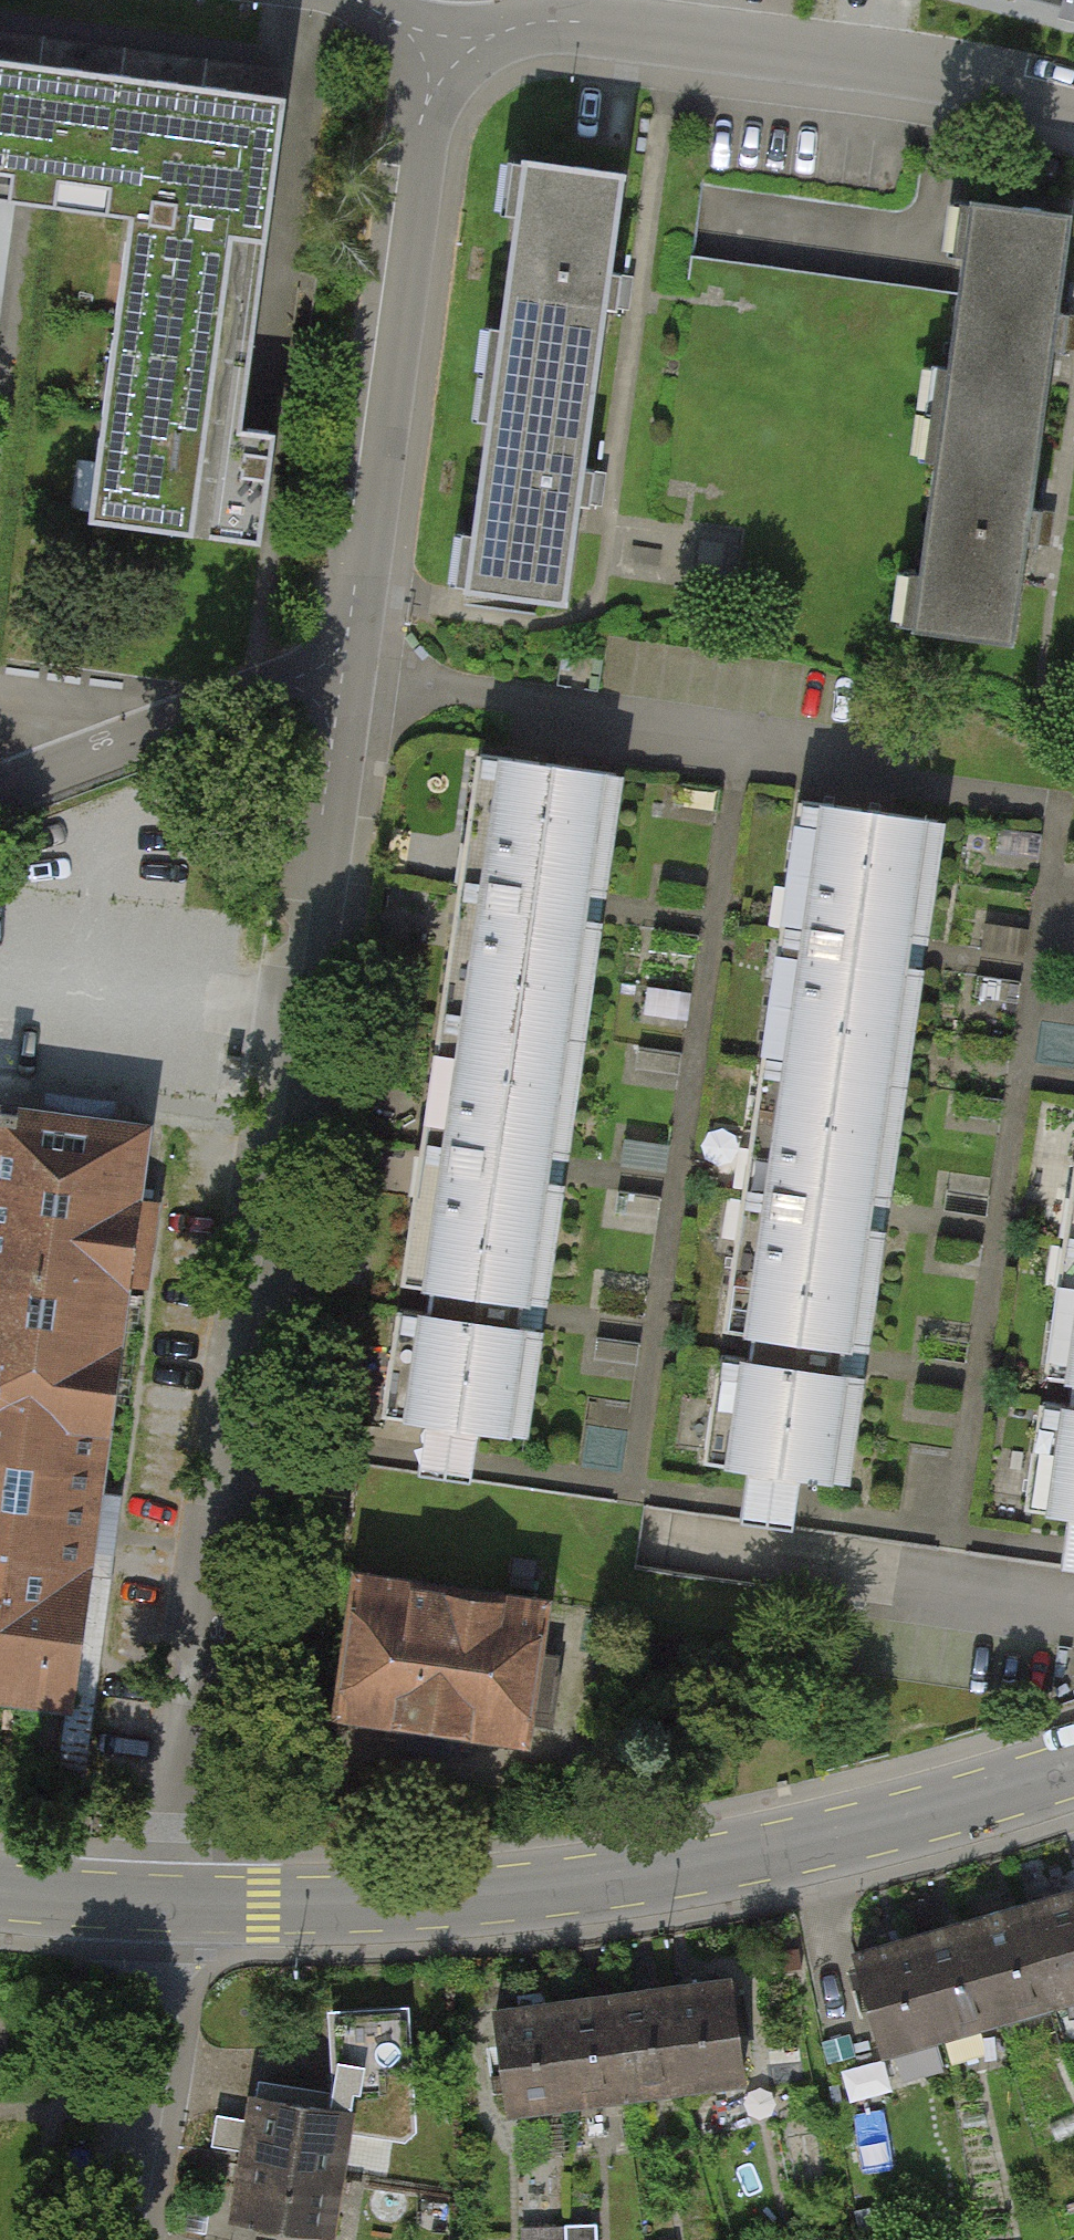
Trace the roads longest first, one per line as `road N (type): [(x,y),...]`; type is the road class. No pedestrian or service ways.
road 1 (residential): [(341,688),(167,1907)]
road 2 (secondary): [(1073,1773),(803,1849),(651,1877),(486,1895),(167,1907)]
road 3 (residential): [(437,53),(560,33),(960,81),(1073,110)]
road 4 (residential): [(341,688),(437,53)]
road 5 (residential): [(0,788),(248,699),(303,685),(341,688)]
road 6 (residential): [(167,1907),(117,2239)]
road 7 (secondary): [(167,1907),(0,1893)]

